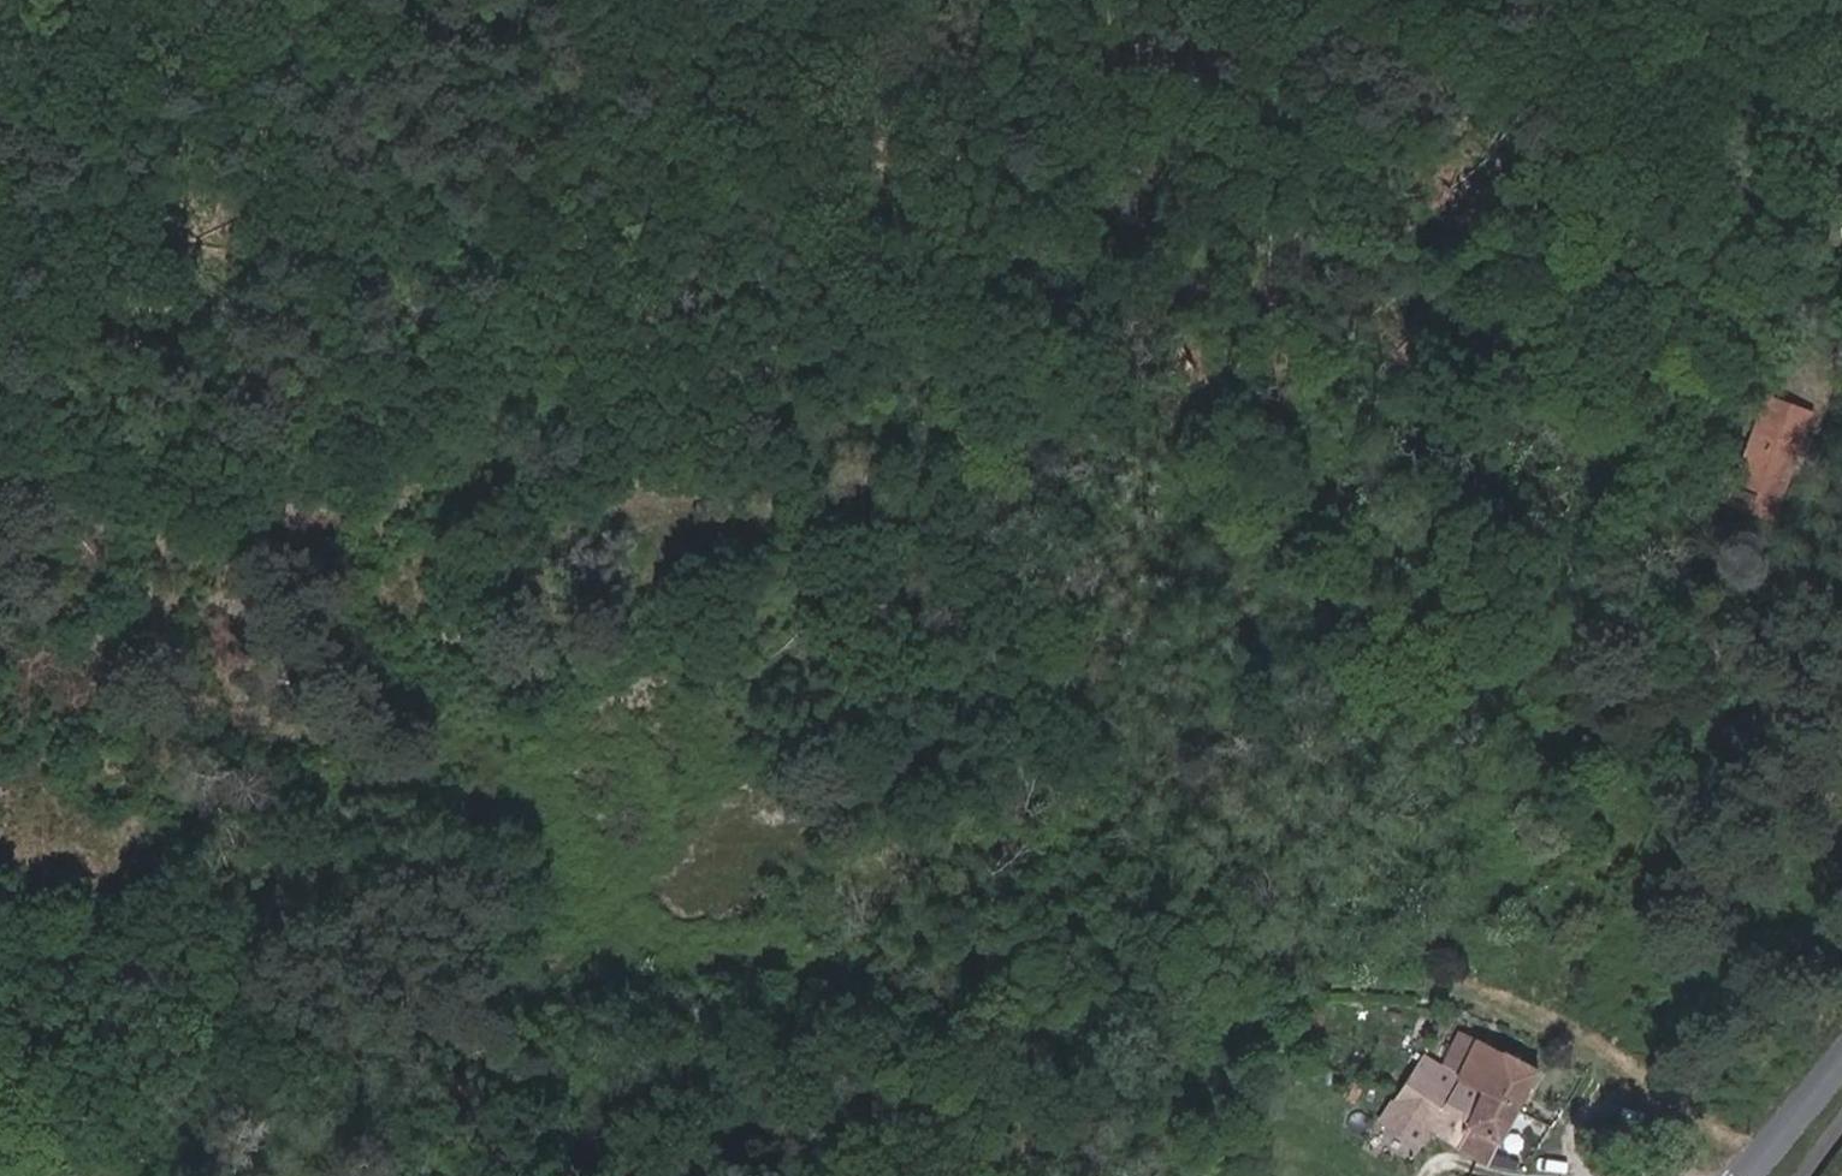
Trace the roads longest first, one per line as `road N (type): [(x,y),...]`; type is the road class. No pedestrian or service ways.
road 1 (track): [(1057,950),(1325,987),(1441,992),(1572,1033),(1755,1167)]
road 2 (unclassified): [(1841,1062),(1749,1175)]

